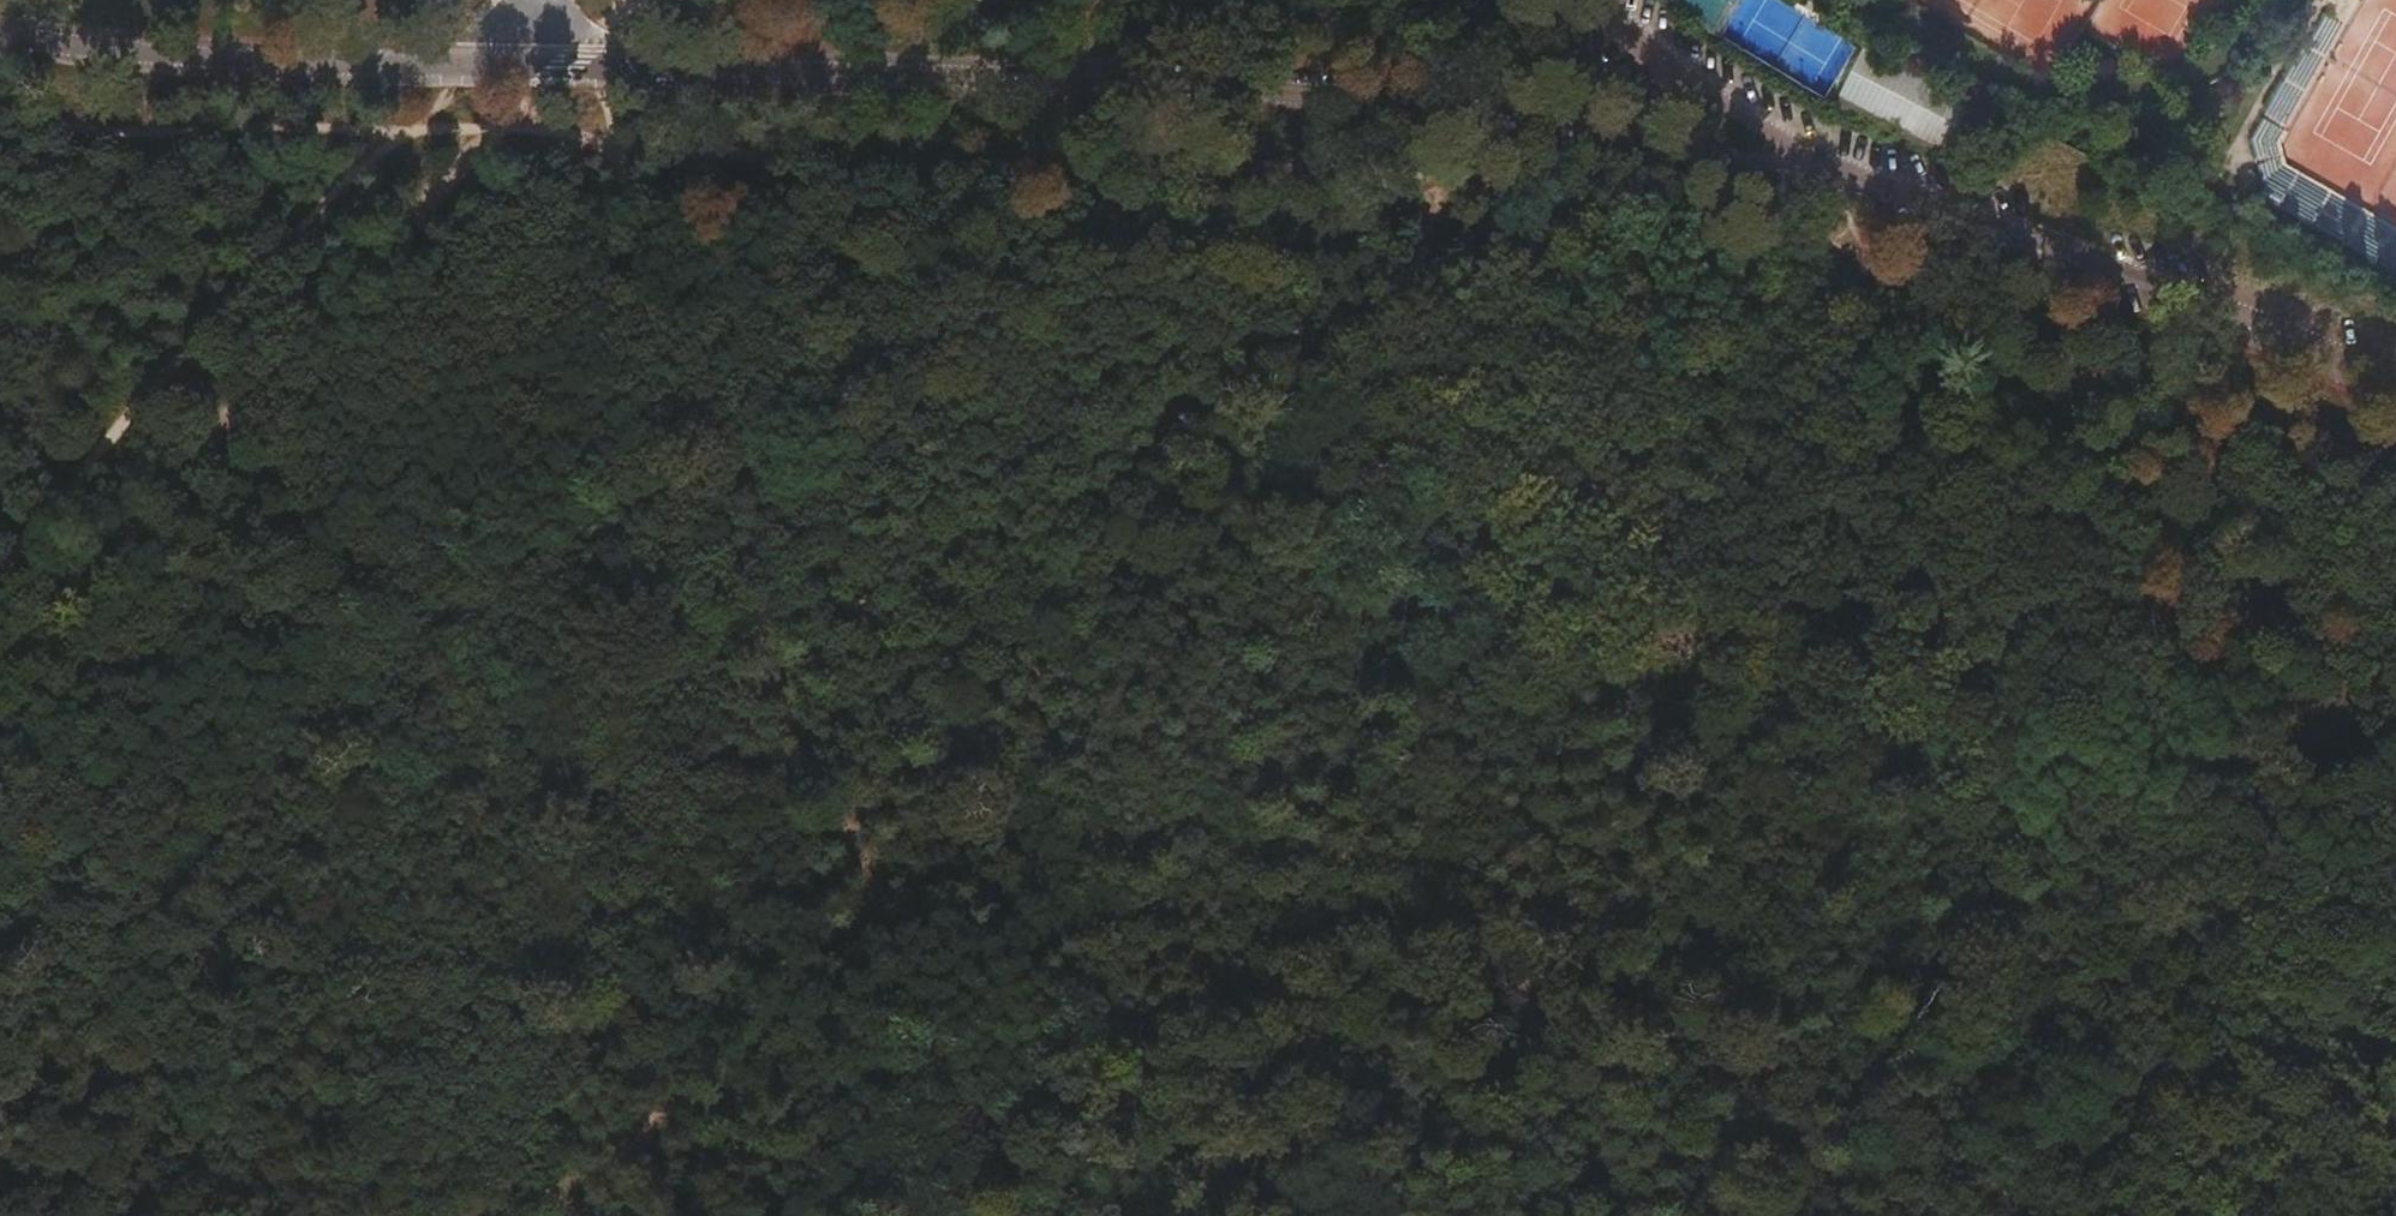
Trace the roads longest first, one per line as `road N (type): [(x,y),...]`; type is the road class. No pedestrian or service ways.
road 1 (unclassified): [(1865,181),(1634,140),(925,70),(124,48),(0,34)]
road 2 (track): [(475,61),(418,129),(260,267),(0,573)]
road 3 (unclassified): [(2395,388),(2086,261),(1865,181)]
road 4 (unclassified): [(1865,181),(1737,115),(1595,0)]

